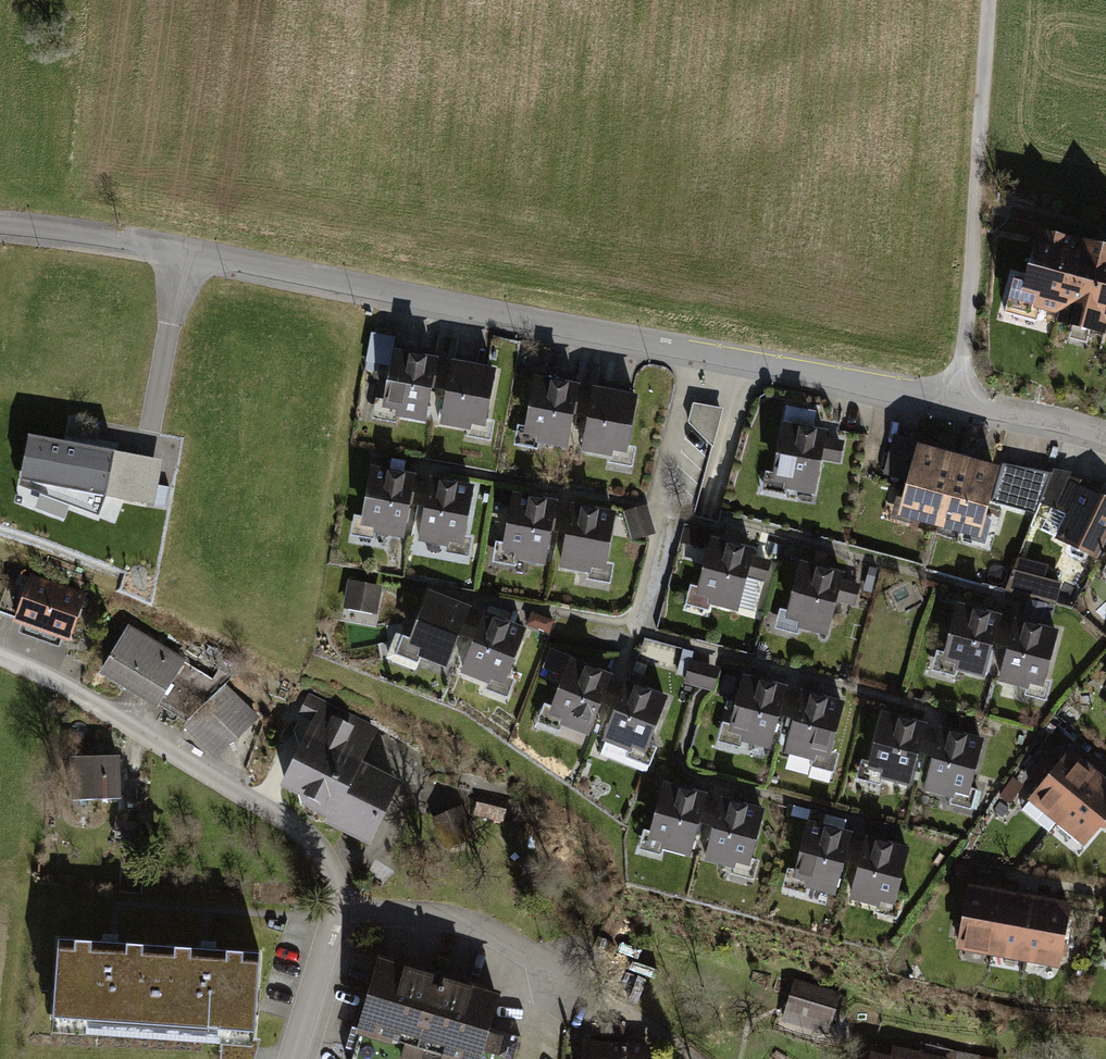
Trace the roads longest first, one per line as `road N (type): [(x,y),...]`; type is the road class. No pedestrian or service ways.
road 1 (residential): [(1105,435),(954,399),(0,221)]
road 2 (residential): [(0,665),(52,686),(279,818),(324,853),(335,913)]
road 3 (track): [(954,399),(971,273),(989,0)]
road 4 (residential): [(335,913),(442,917),(494,934),(557,970)]
road 5 (residential): [(292,1058),(335,913)]

